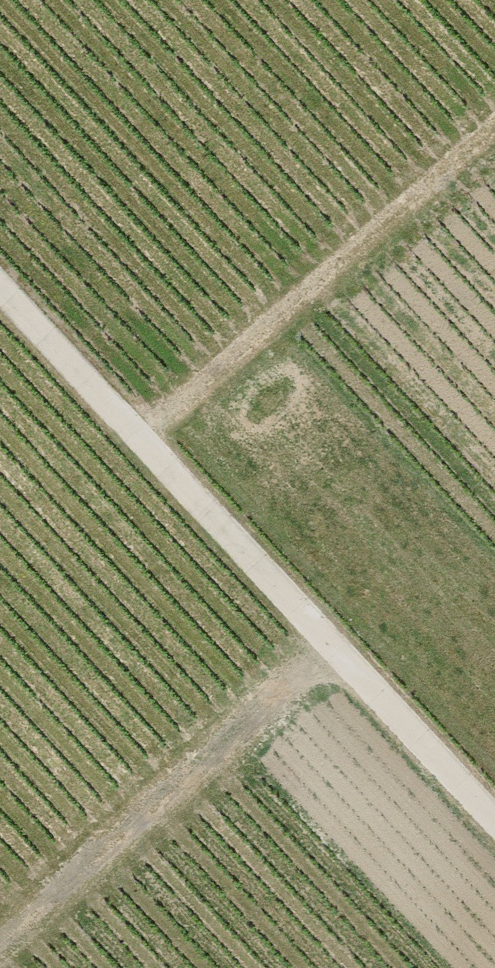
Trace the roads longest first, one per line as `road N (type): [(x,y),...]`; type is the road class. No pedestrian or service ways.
road 1 (track): [(0,279),(130,411),(494,823)]
road 2 (track): [(494,98),(130,411)]
road 3 (track): [(343,661),(0,951)]

